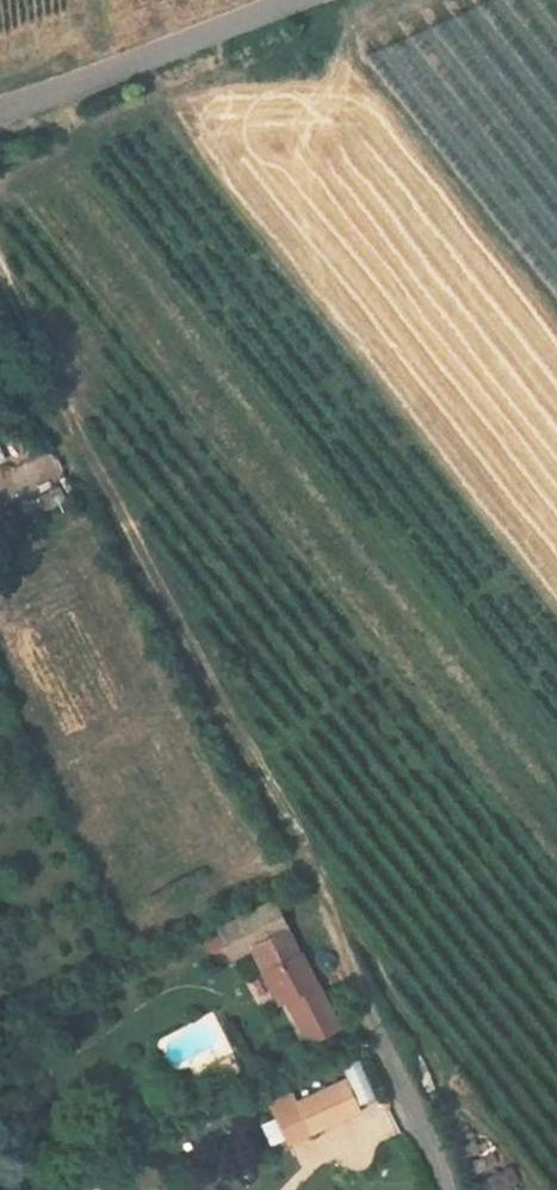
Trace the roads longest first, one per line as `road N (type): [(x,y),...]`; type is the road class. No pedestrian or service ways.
road 1 (track): [(0,270),(285,816),(314,888),(319,926)]
road 2 (unclassified): [(0,110),(298,0)]
road 3 (residential): [(444,1189),(319,926)]

